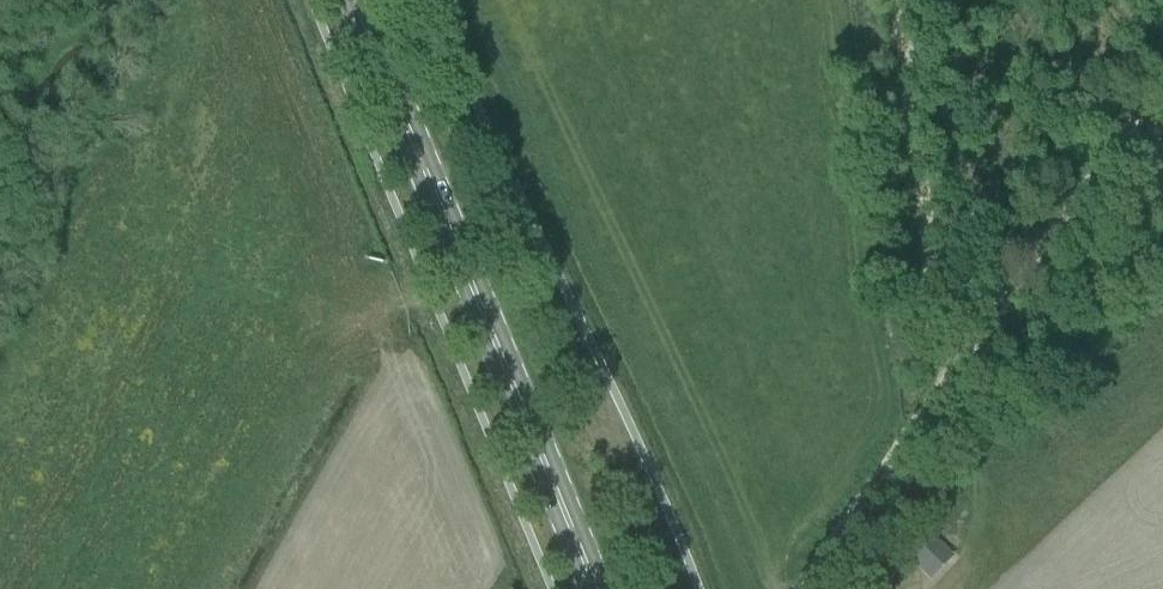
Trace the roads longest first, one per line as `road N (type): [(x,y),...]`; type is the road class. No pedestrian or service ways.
road 1 (primary): [(595,588),(354,0)]
road 2 (track): [(1162,78),(800,588)]

